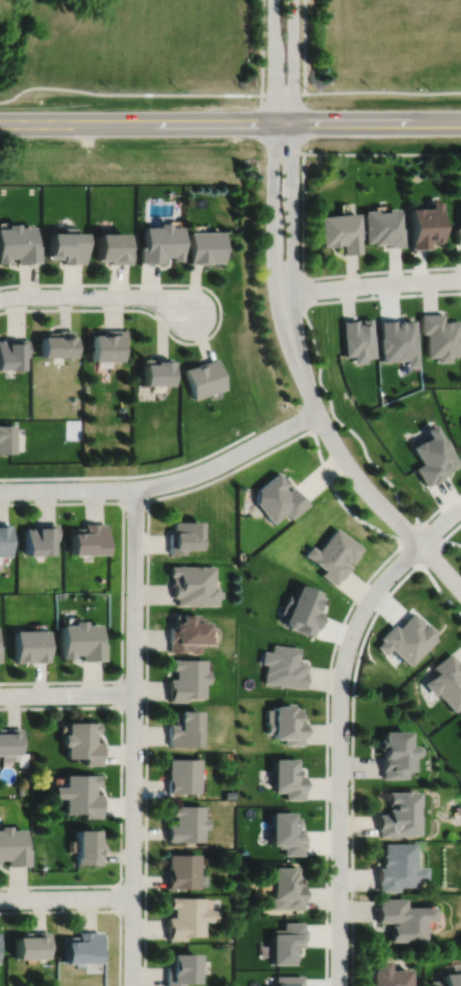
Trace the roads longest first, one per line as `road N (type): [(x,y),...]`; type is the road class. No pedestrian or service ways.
road 1 (residential): [(135,489),(133,985)]
road 2 (residential): [(420,544),(365,608),(342,678),(340,985)]
road 3 (tertiary): [(0,123),(460,121)]
road 4 (residential): [(273,0),(276,285),(294,352)]
road 5 (residential): [(294,352),(293,0)]
road 6 (residential): [(318,410),(176,481),(0,491)]
road 7 (residential): [(460,590),(344,460),(294,352)]
road 8 (residential): [(0,299),(142,295),(190,312)]
road 9 (residential): [(277,293),(460,278)]
road 10 (residential): [(0,696),(135,694)]
road 11 (residential): [(0,900),(134,898)]

